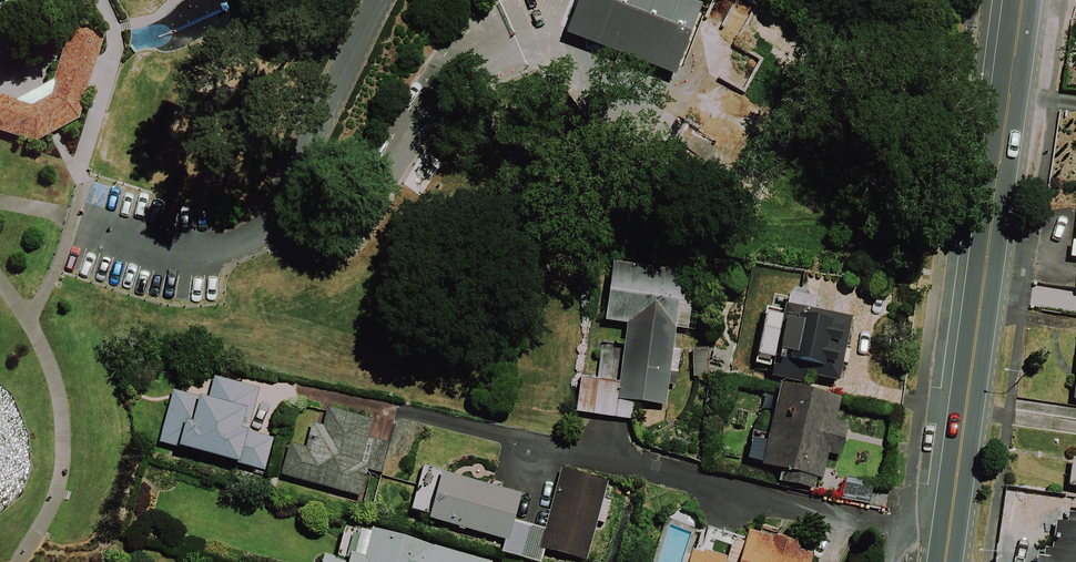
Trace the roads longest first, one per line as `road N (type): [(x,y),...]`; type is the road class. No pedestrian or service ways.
road 1 (secondary): [(1020,0),(944,561)]

